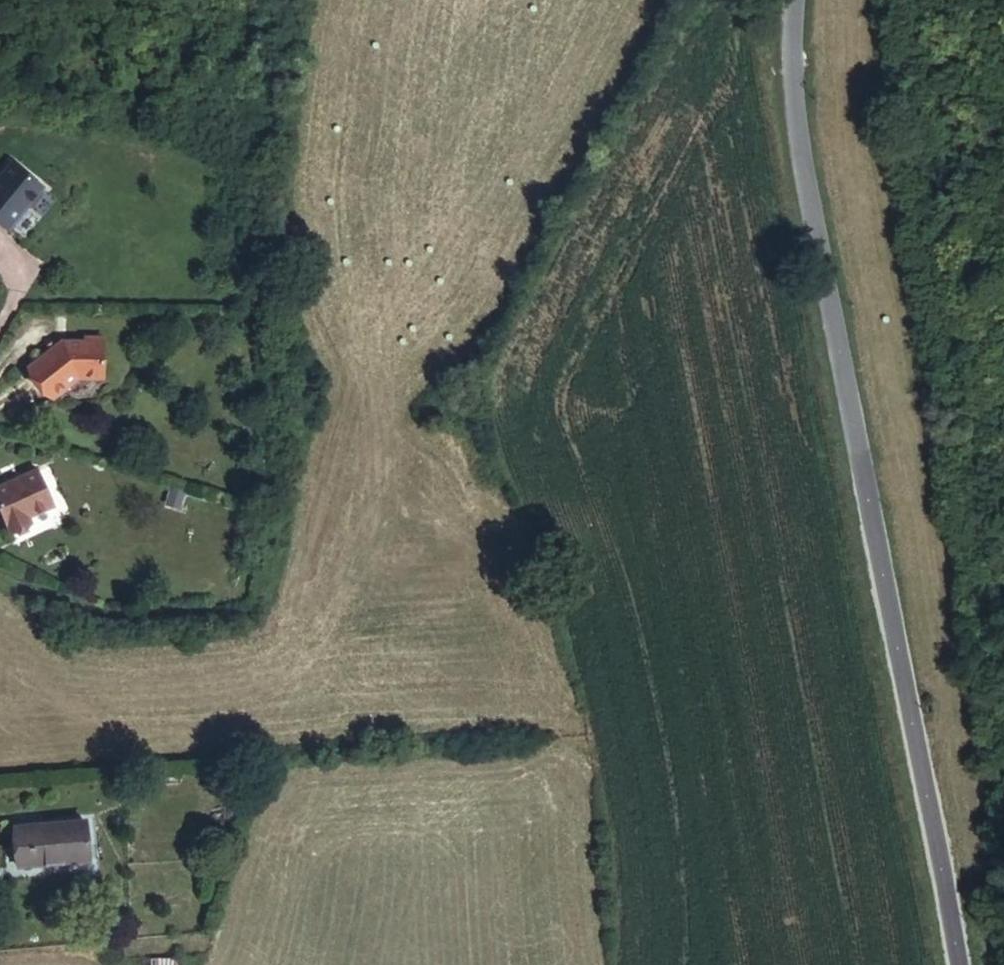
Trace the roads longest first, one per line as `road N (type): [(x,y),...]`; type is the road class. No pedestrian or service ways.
road 1 (tertiary): [(798,0),(821,303),(929,821),(949,964)]

